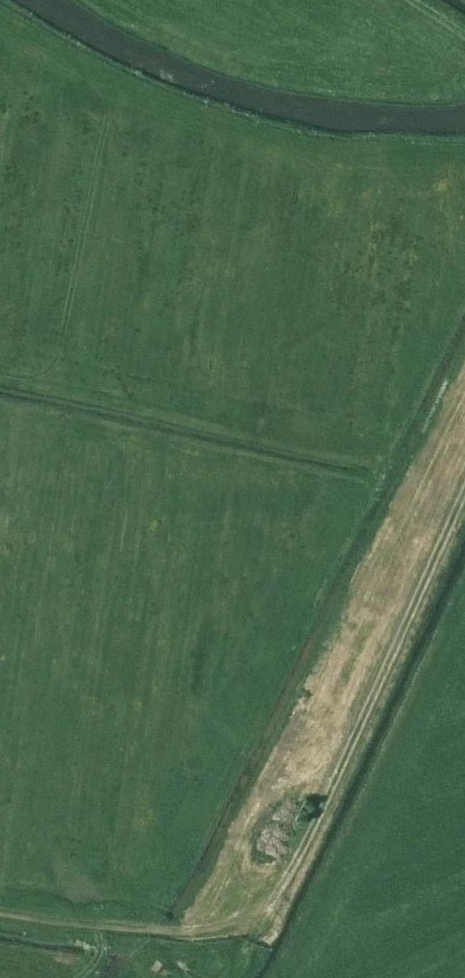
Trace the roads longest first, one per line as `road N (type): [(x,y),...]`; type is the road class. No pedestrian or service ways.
road 1 (track): [(464,492),(281,884),(245,913),(200,928),(0,908)]

